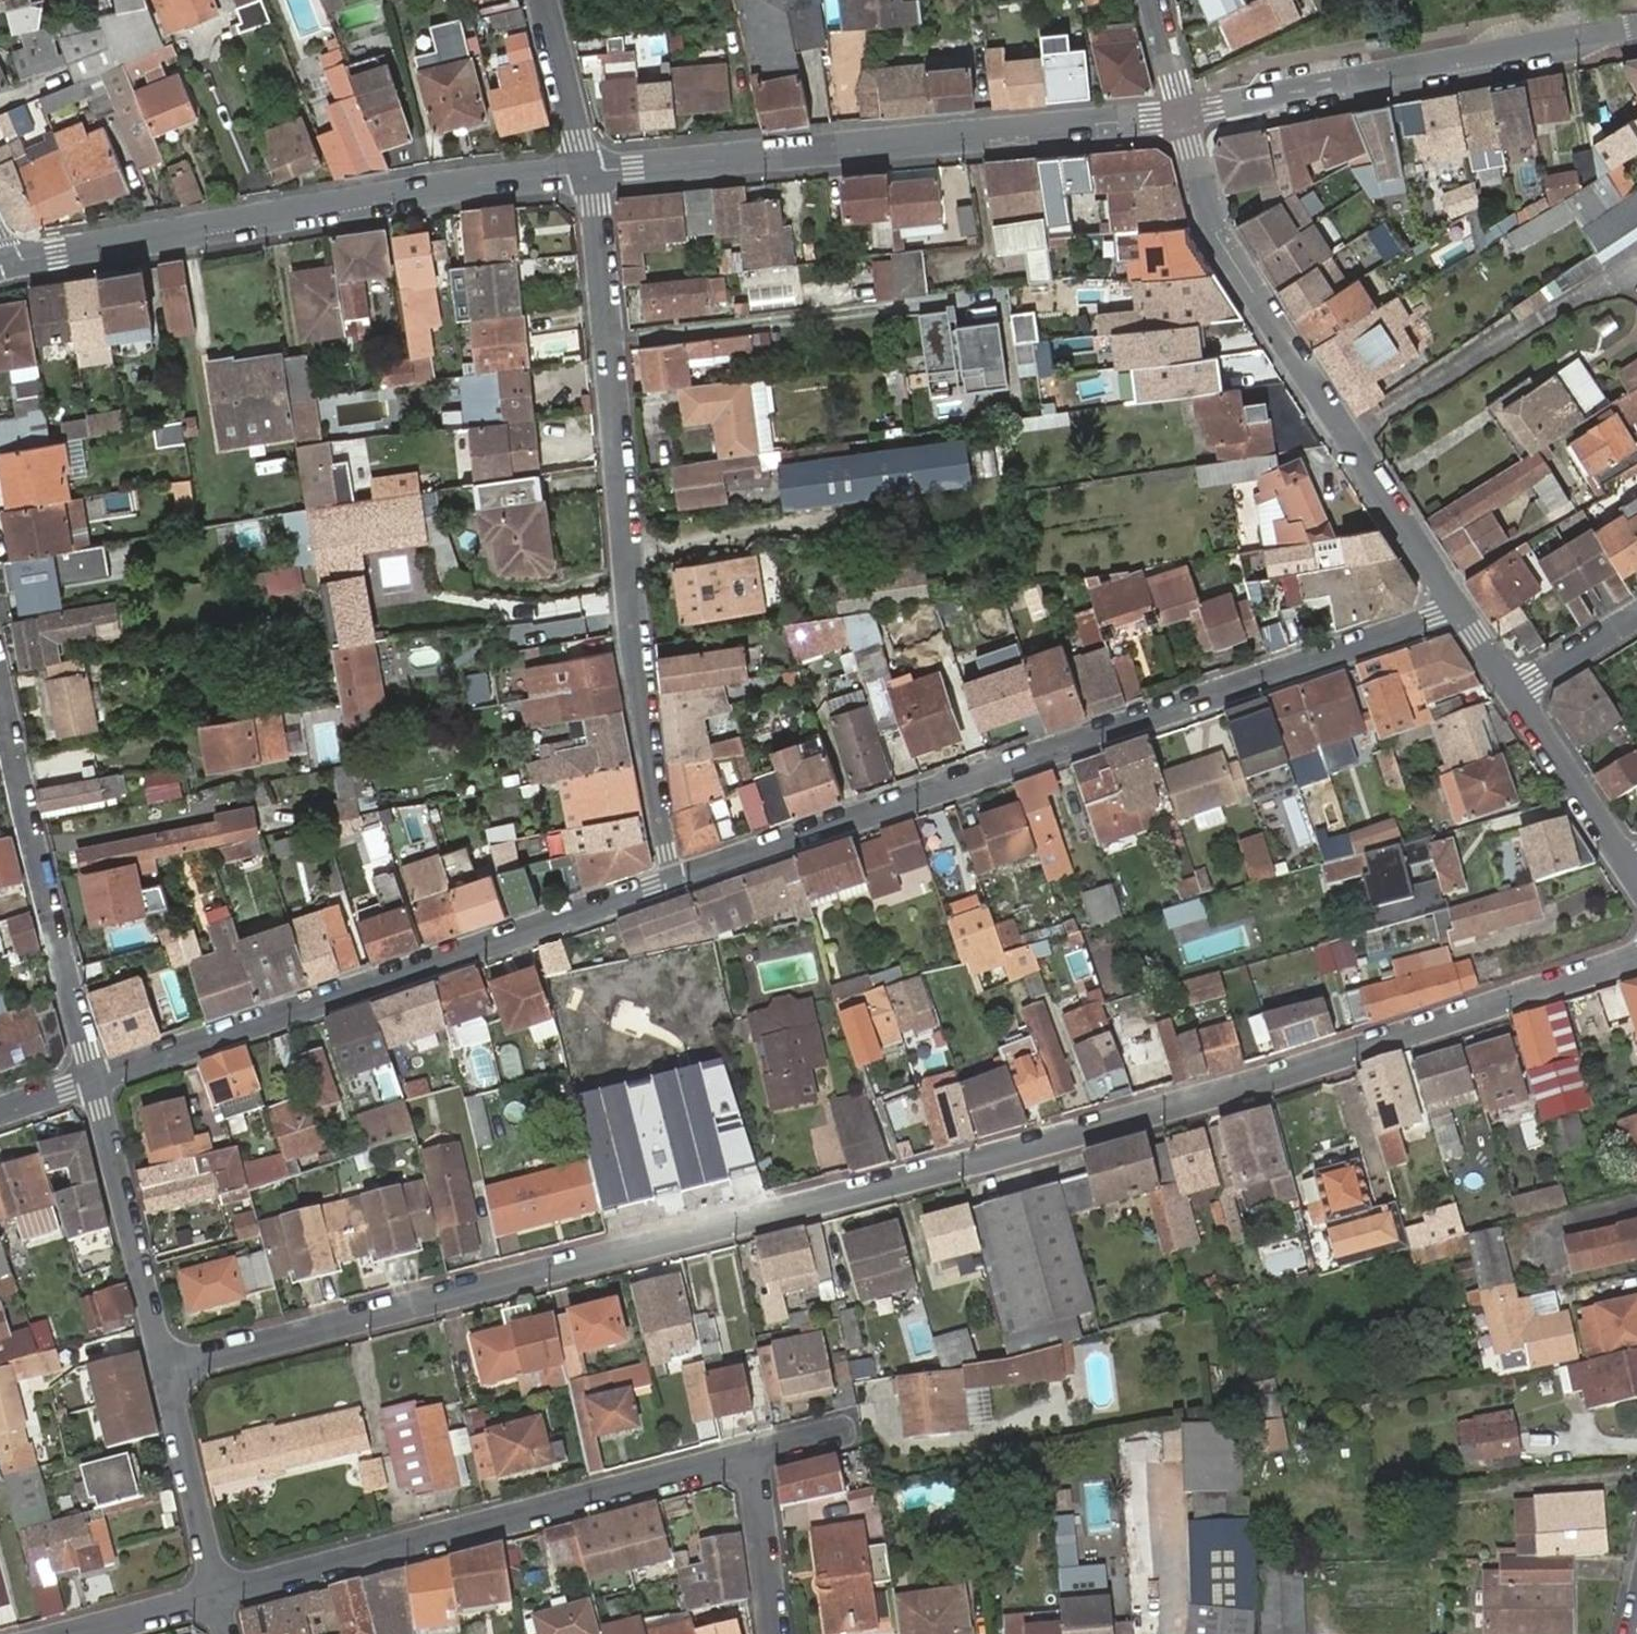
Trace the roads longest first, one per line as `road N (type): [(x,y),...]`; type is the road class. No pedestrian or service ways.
road 1 (residential): [(171,1367),(1136,1119),(1636,955)]
road 2 (residential): [(672,885),(1458,613)]
road 3 (residential): [(587,170),(629,622),(672,885)]
road 4 (residential): [(99,1083),(672,885)]
road 5 (tertiary): [(1183,115),(587,170)]
road 6 (tertiary): [(587,170),(392,193),(11,263)]
road 7 (residential): [(1458,613),(1216,234),(1183,115)]
road 8 (residential): [(220,1601),(735,1461)]
road 9 (tertiary): [(1636,30),(1183,115)]
road 10 (residential): [(0,673),(99,1083)]
road 11 (residential): [(99,1083),(171,1367)]
road 12 (residential): [(171,1367),(220,1601)]
road 13 (residential): [(1635,874),(1510,687)]
road 14 (residential): [(735,1461),(751,1467),(772,1633)]
road 15 (residential): [(543,0),(587,170)]
road 16 (residential): [(1510,687),(1636,610)]
road 17 (residential): [(91,1633),(220,1601)]

